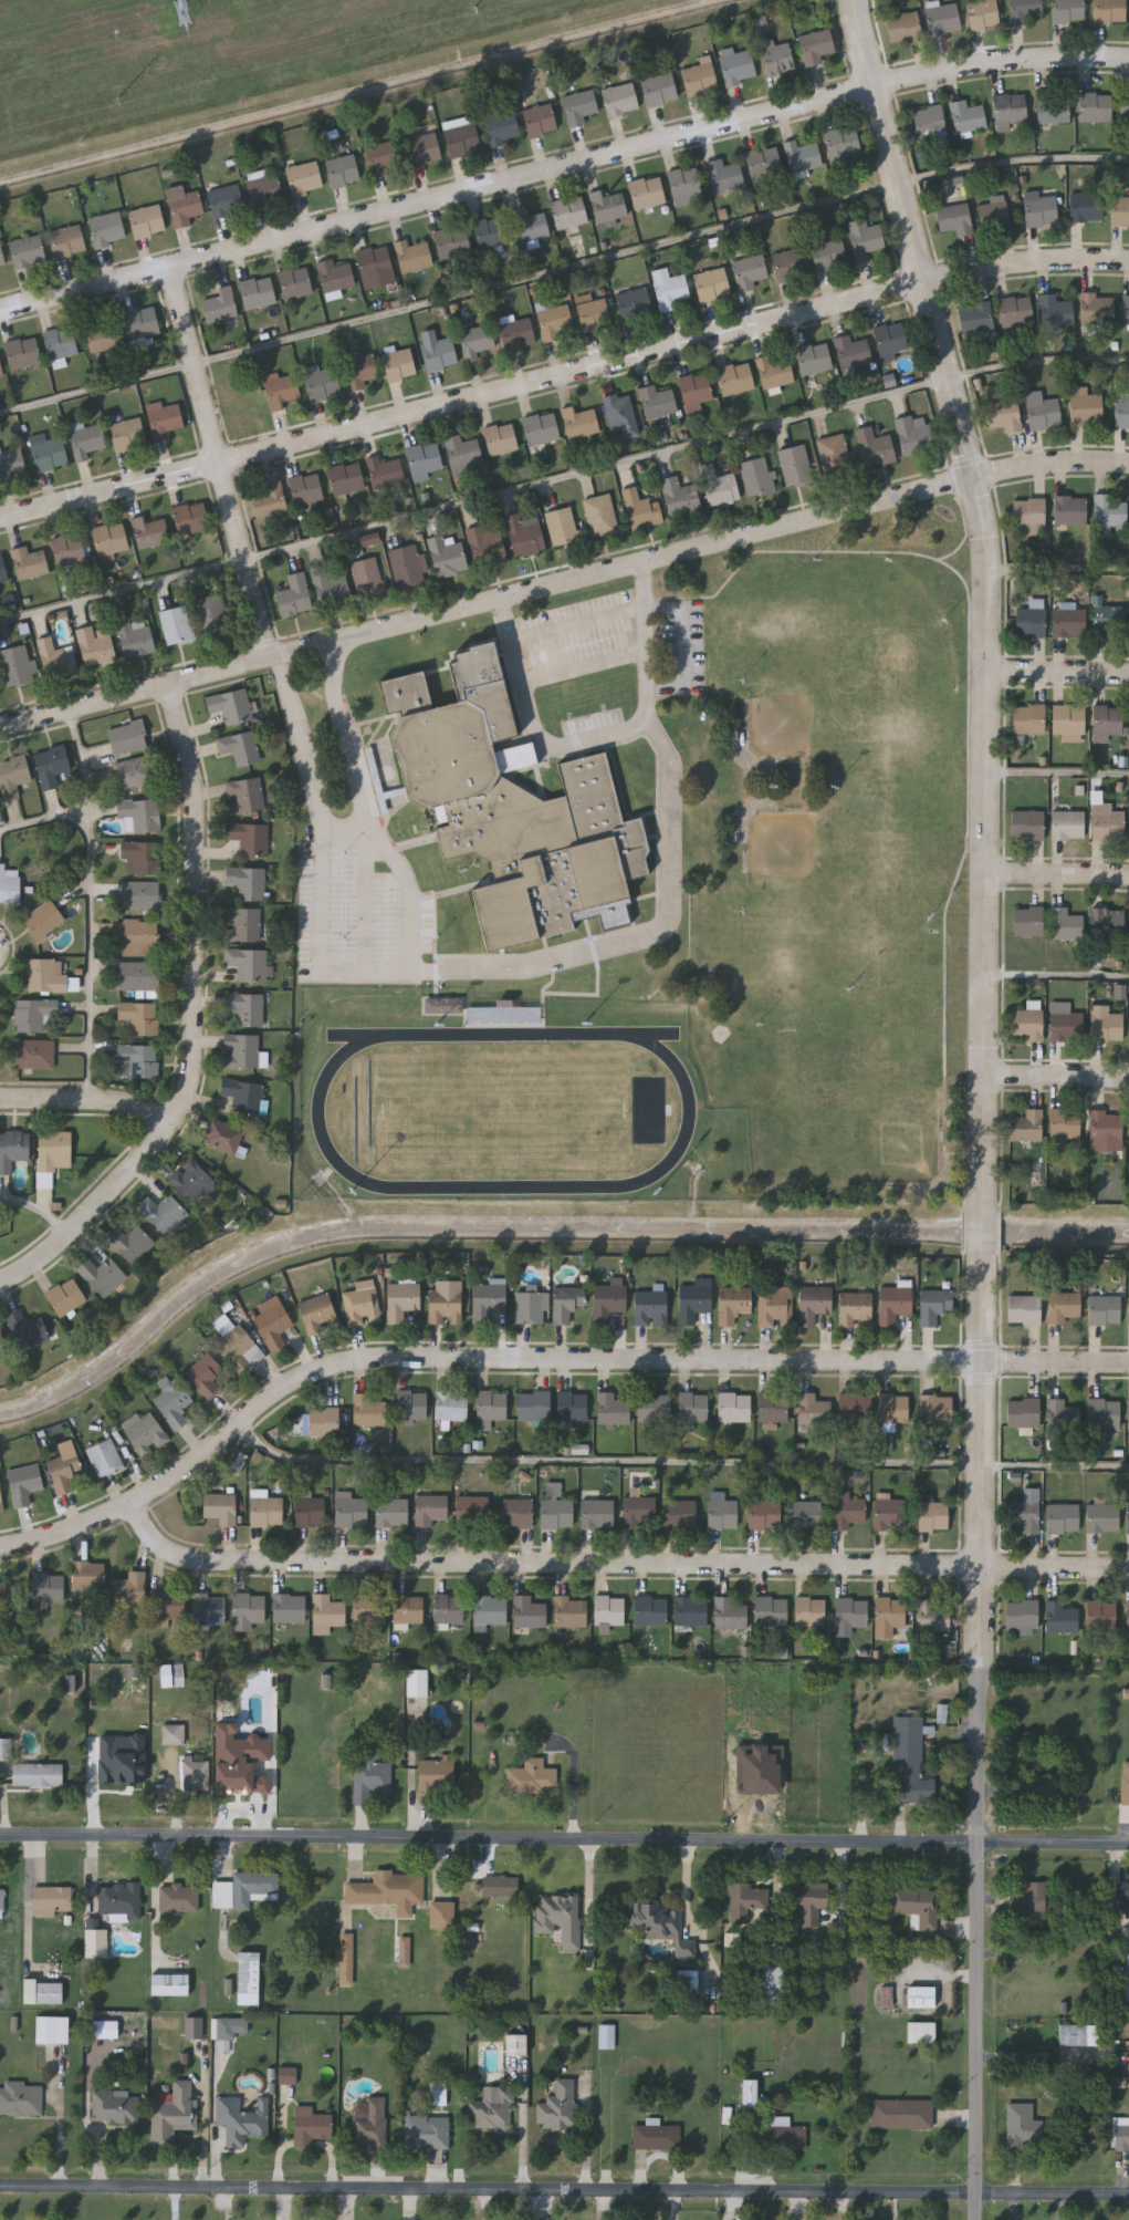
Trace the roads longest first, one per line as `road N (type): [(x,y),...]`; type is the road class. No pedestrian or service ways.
road 1 (tertiary): [(855,0),(989,529),(985,1211)]
road 2 (residential): [(1128,1362),(386,1358),(341,1365),(294,1382),(133,1500),(0,1549)]
road 3 (residential): [(0,518),(1017,261),(1128,260)]
road 4 (residential): [(0,312),(877,86),(1042,61),(1128,63)]
road 5 (residential): [(1128,1846),(0,1833)]
road 6 (residential): [(0,2186),(1128,2197)]
road 7 (residential): [(133,1500),(175,1552),(205,1562),(1128,1569)]
road 8 (tertiary): [(984,1263),(978,2219)]
road 9 (residential): [(280,656),(975,477),(1039,465),(1128,464)]
road 10 (residential): [(0,1282),(46,1256),(150,1156),(192,1081),(199,806),(171,683)]
road 11 (residential): [(171,268),(280,656)]
road 12 (residential): [(0,727),(280,656)]
road 13 (residential): [(177,1121),(137,1106),(0,1099)]
road 14 (residential): [(1128,1080),(987,1078)]
road 15 (residential): [(990,874),(1128,877)]
road 16 (residential): [(991,670),(1128,675)]

